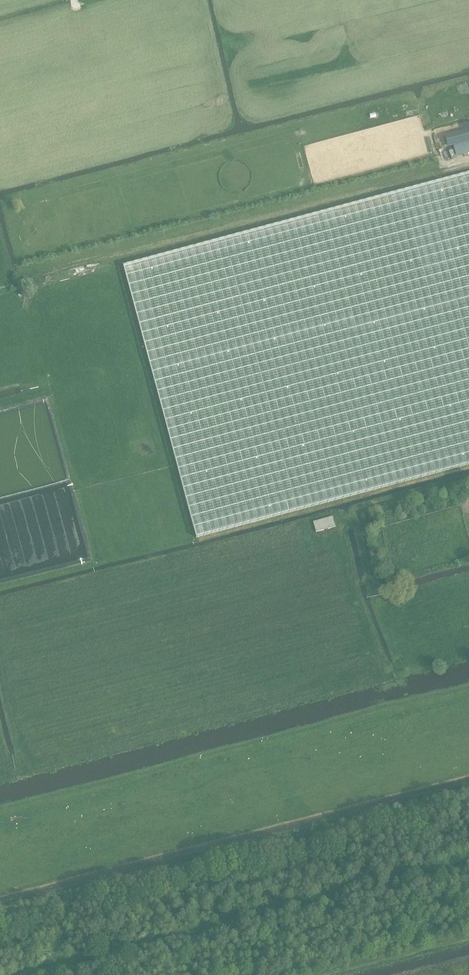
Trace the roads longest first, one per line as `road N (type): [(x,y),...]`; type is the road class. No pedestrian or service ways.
road 1 (track): [(468,166),(0,289)]

